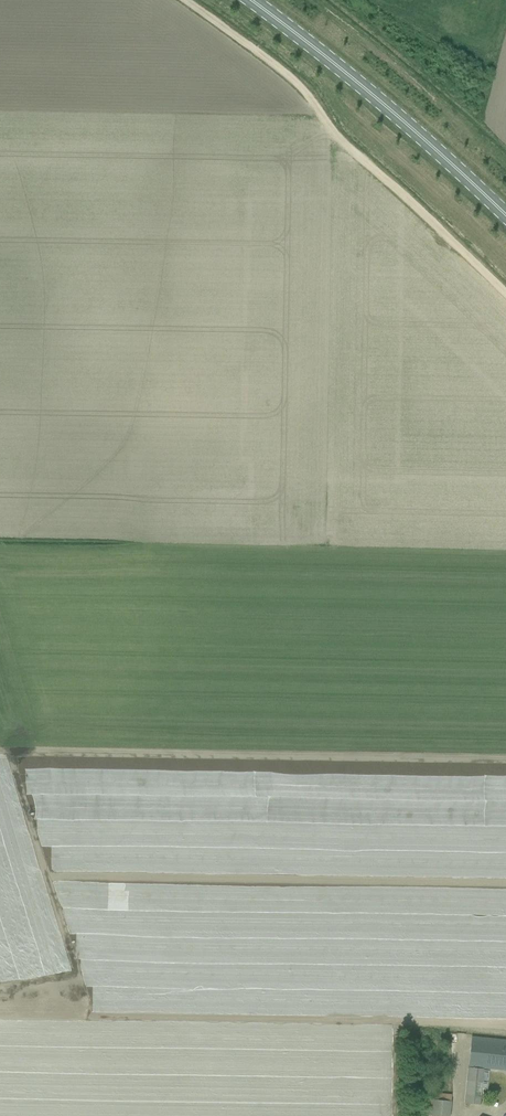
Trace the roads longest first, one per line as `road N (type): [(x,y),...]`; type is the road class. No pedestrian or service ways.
road 1 (track): [(505,296),(341,143),(308,95),(184,0)]
road 2 (secondary): [(505,216),(250,0)]

